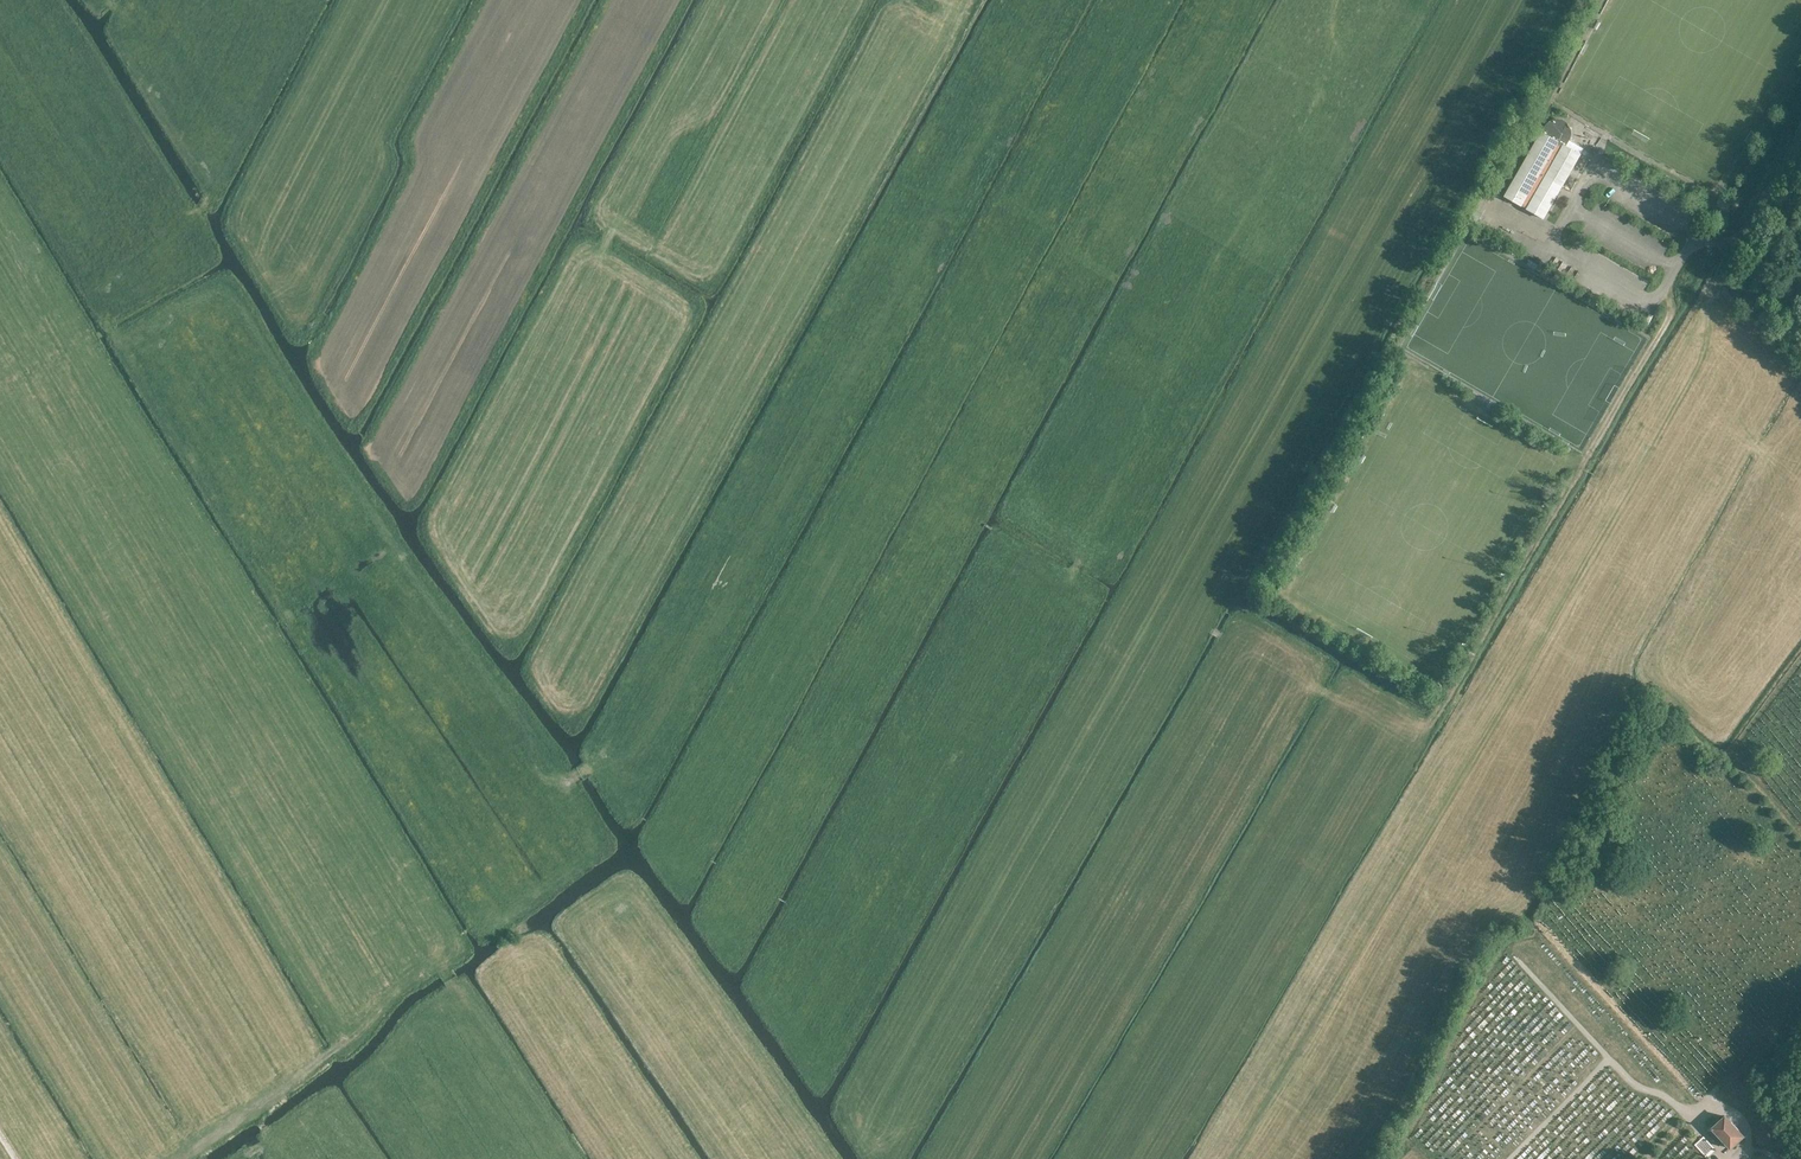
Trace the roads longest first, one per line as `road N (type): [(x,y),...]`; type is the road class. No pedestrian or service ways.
road 1 (track): [(440,965),(248,1116),(180,1158)]

